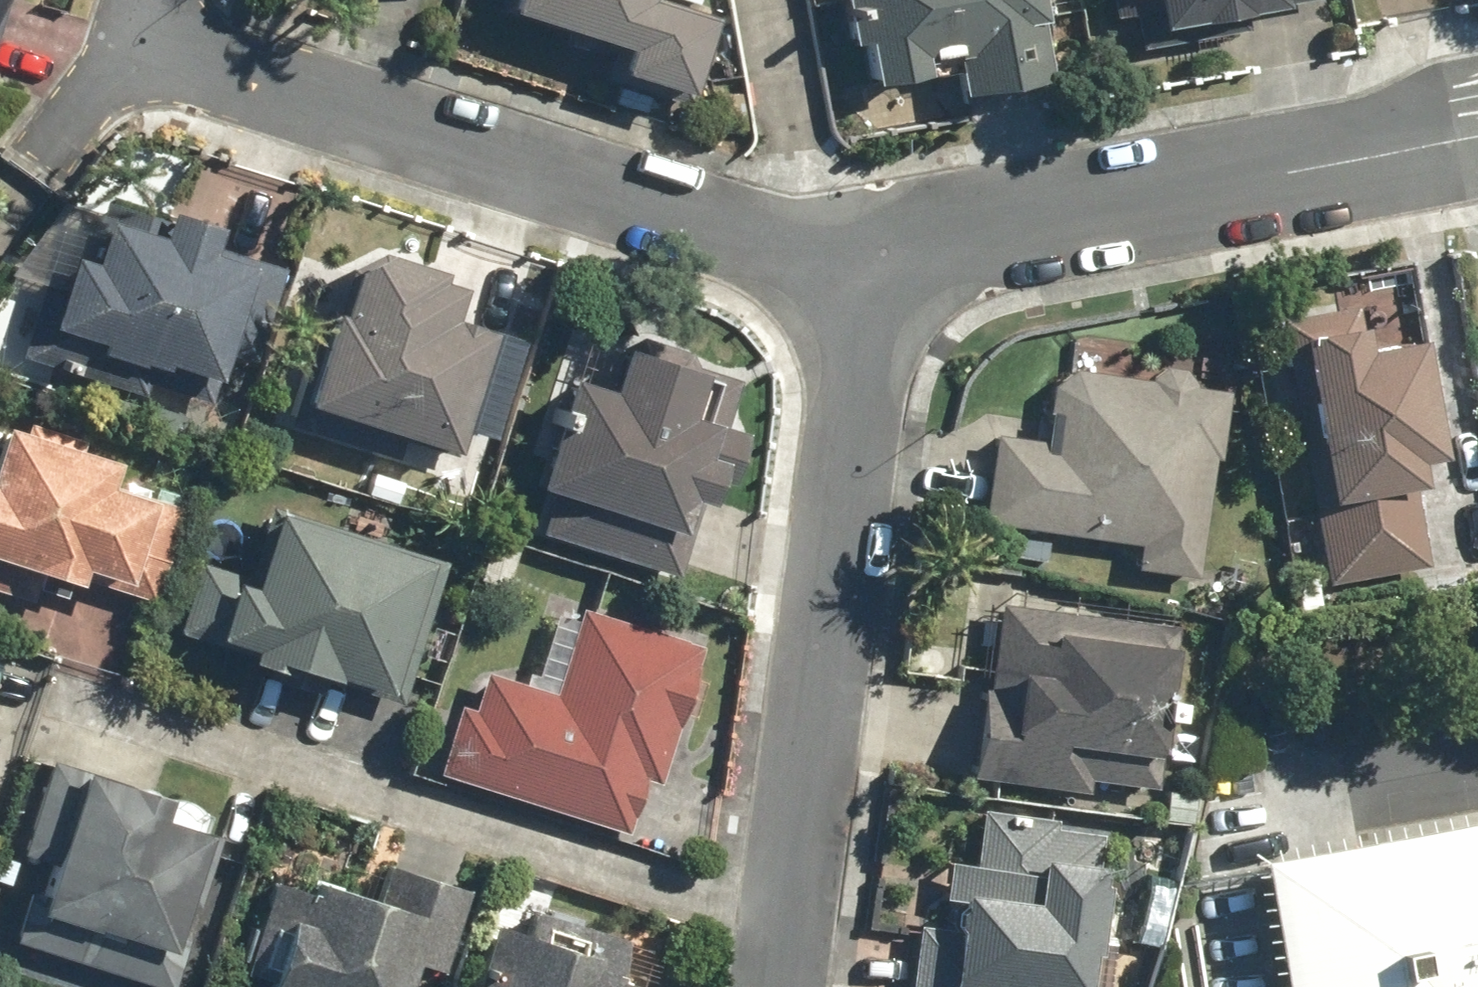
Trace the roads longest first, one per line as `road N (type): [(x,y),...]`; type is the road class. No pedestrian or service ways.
road 1 (residential): [(125,46),(789,247),(871,251)]
road 2 (residential): [(871,251),(777,986)]
road 3 (residential): [(871,251),(1477,134)]
road 4 (residential): [(30,173),(125,46)]

